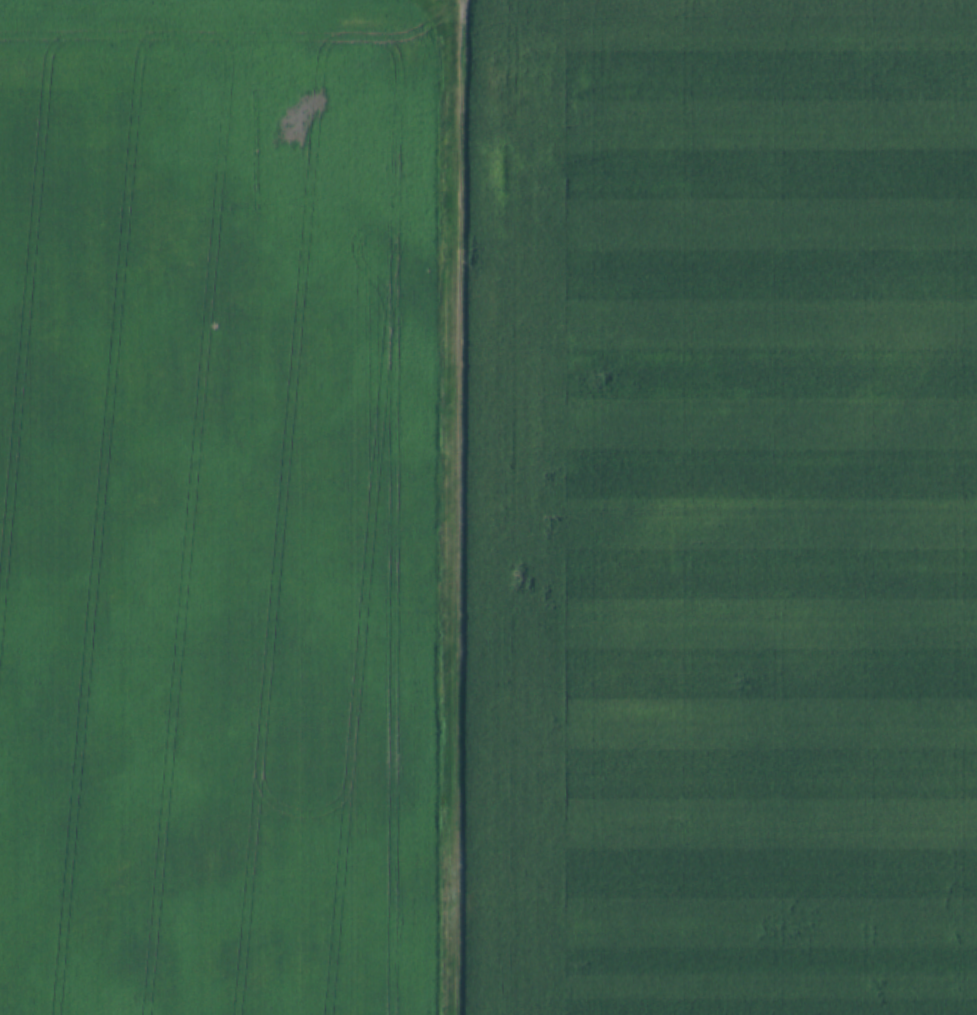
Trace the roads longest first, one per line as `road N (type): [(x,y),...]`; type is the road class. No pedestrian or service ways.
road 1 (track): [(458,1014),(464,0)]

